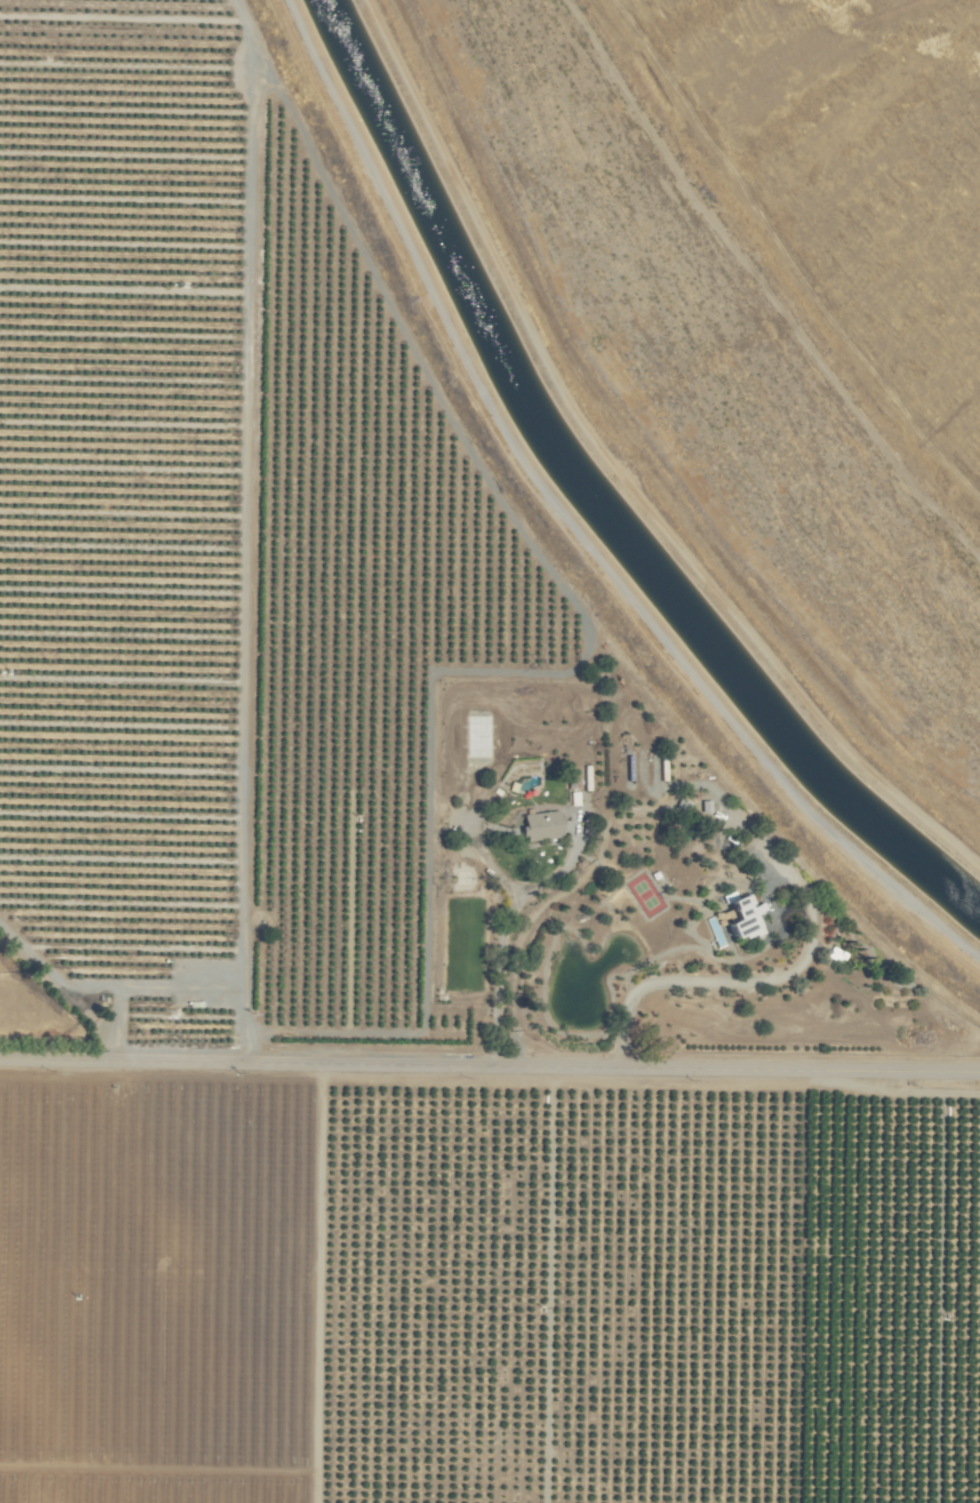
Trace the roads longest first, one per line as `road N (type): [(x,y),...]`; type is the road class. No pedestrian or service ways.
road 1 (residential): [(979,1074),(0,1064)]
road 2 (track): [(538,1071),(513,1003),(520,946),(534,919),(595,874),(611,808)]

